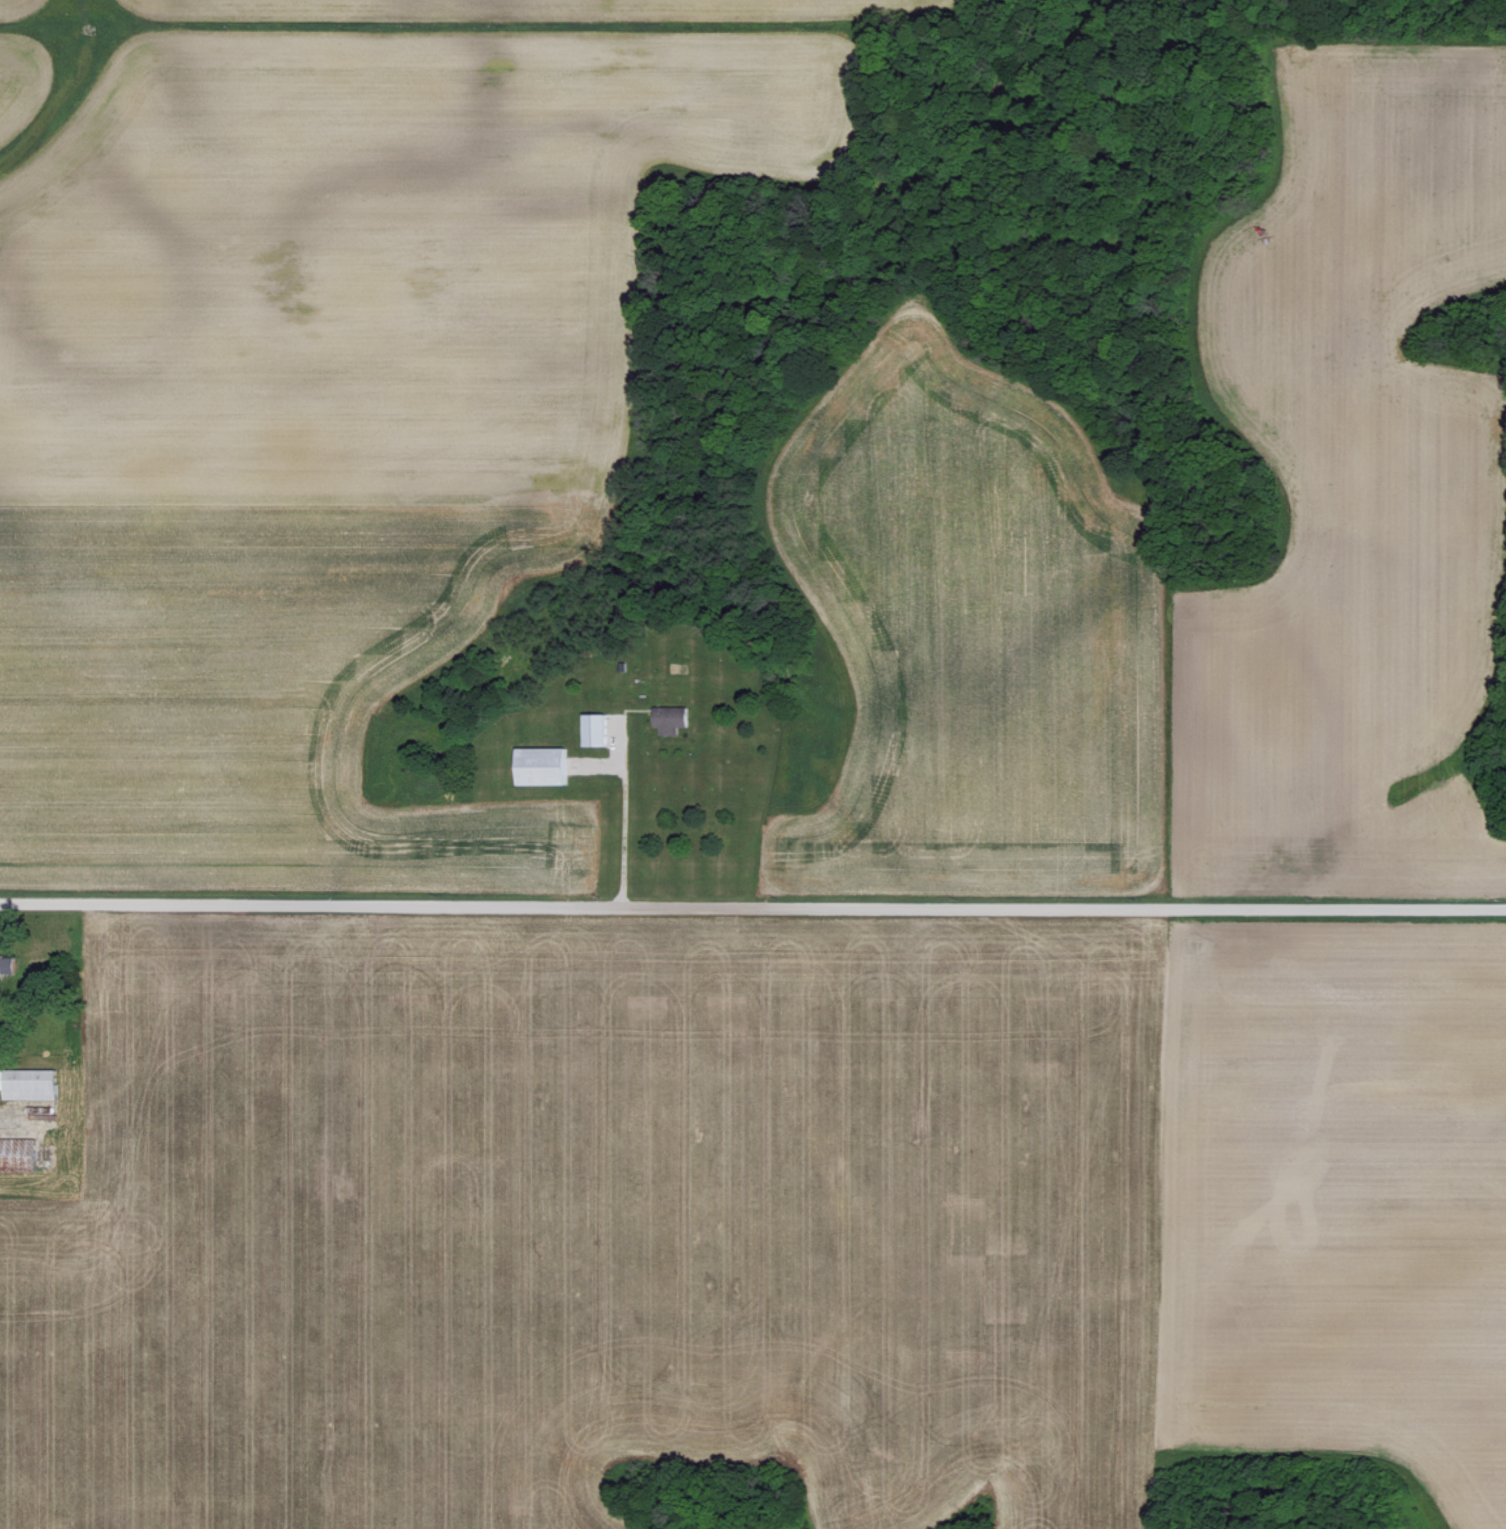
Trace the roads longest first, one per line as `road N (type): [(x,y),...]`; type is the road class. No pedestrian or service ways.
road 1 (residential): [(1505,908),(0,903)]

